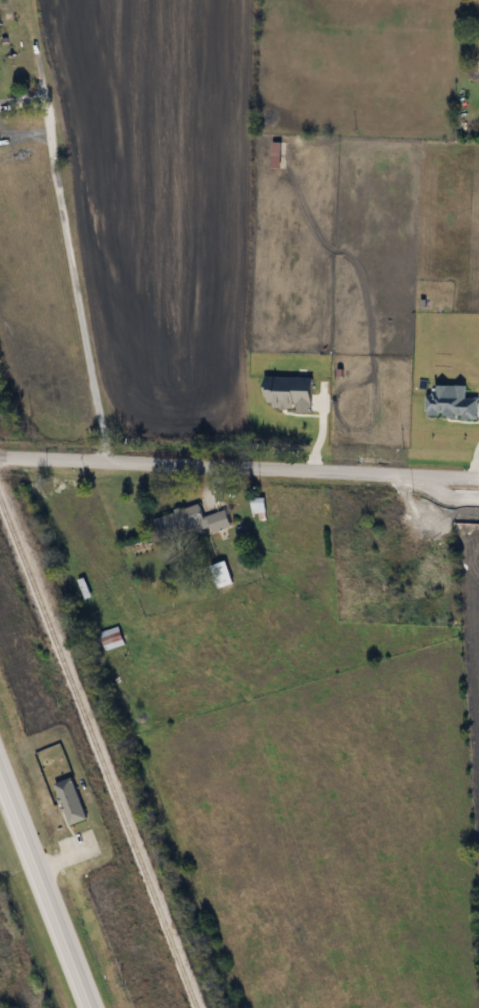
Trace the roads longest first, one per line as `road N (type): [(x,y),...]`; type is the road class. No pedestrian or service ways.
road 1 (residential): [(478,478),(0,458)]
road 2 (residential): [(46,118),(104,462)]
road 3 (primary): [(0,782),(88,1007)]

